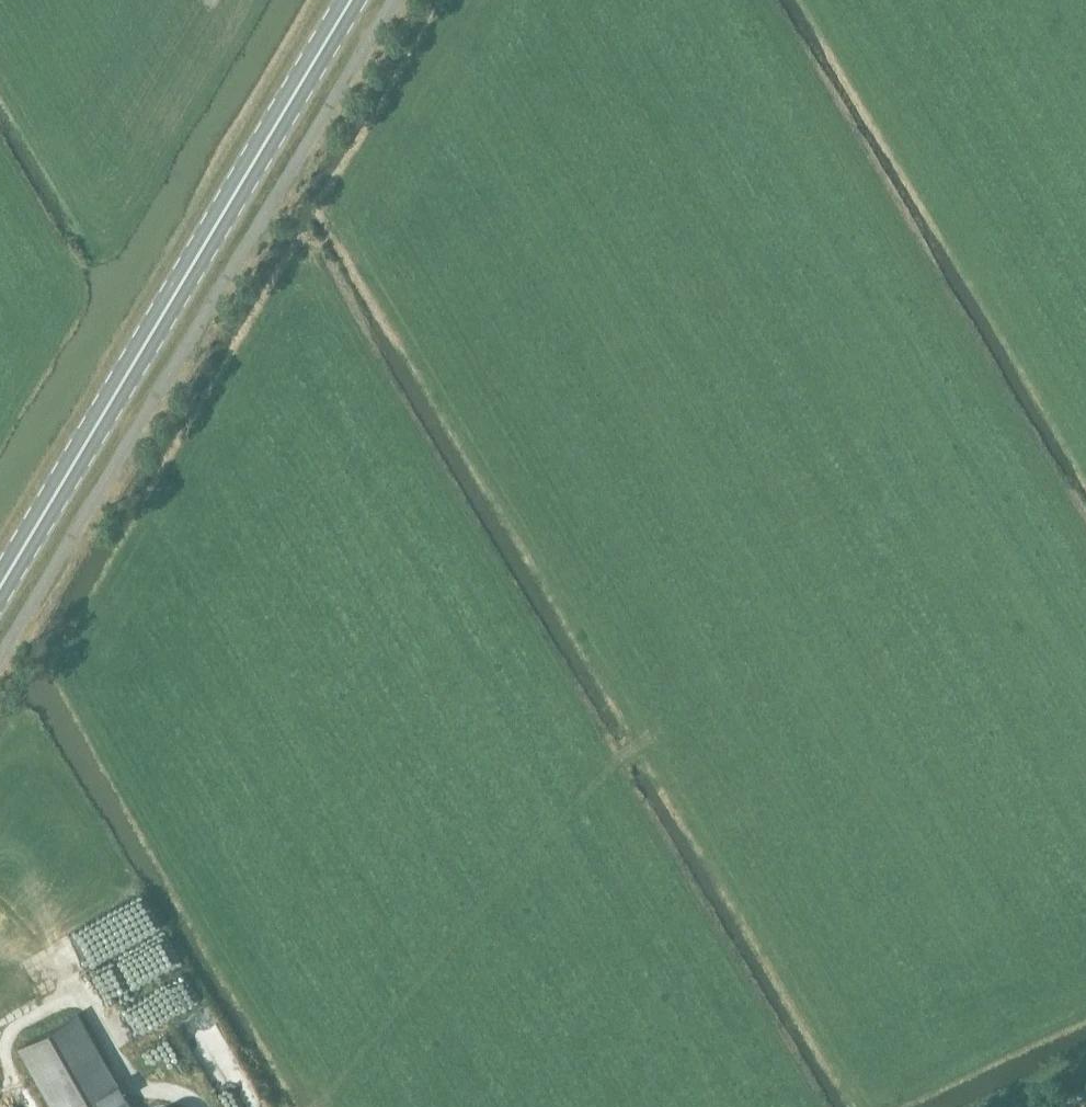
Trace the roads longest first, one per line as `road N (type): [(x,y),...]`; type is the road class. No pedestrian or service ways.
road 1 (secondary): [(0,591),(356,0)]

